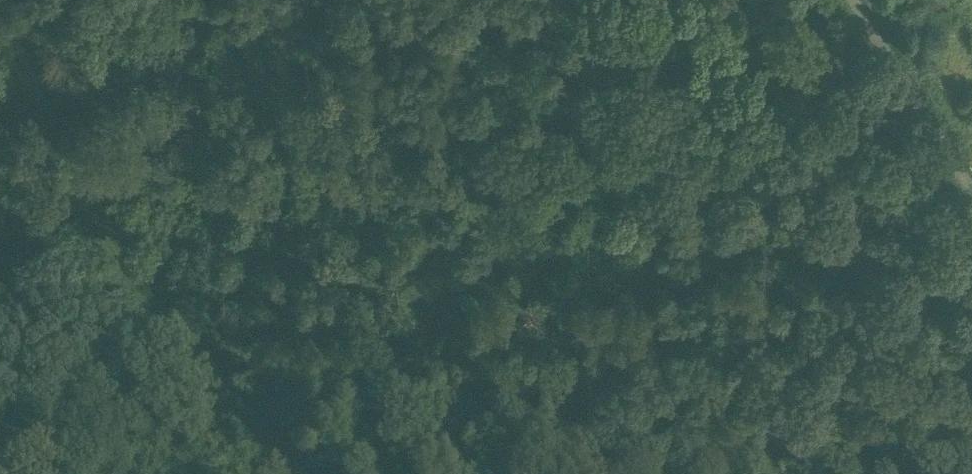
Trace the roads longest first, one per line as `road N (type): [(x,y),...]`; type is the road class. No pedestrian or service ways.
road 1 (track): [(853,0),(971,191)]

